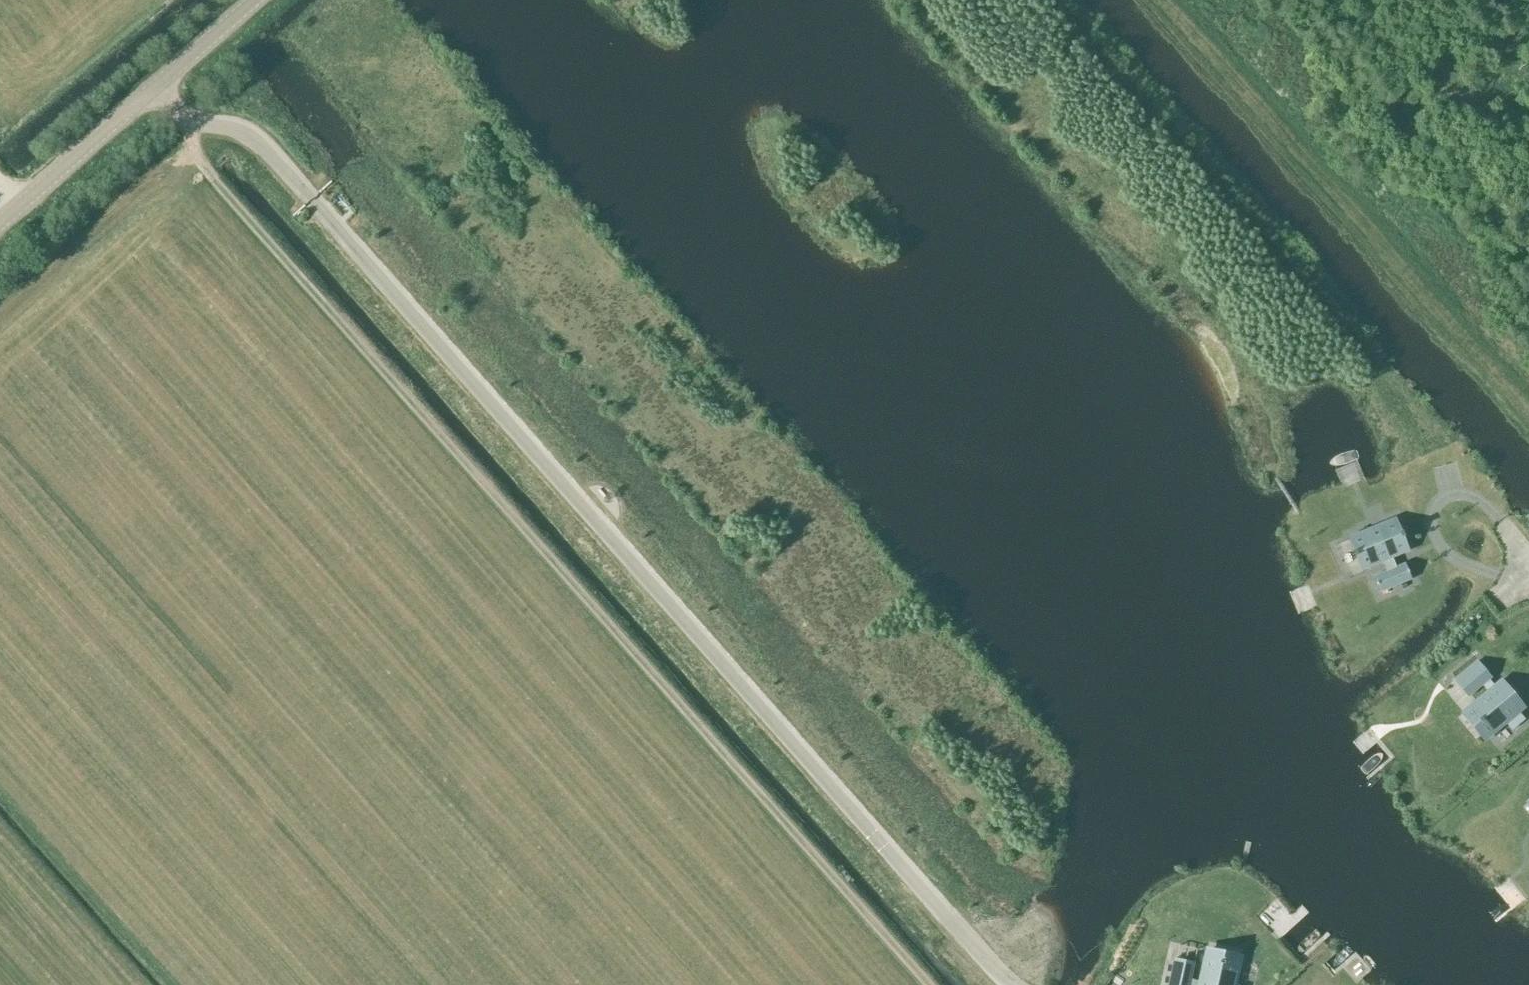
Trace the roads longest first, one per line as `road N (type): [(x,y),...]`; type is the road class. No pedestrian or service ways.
road 1 (unclassified): [(1015,984),(269,153),(247,135),(189,119),(156,87)]
road 2 (track): [(927,984),(200,162),(189,119)]
road 3 (tertiary): [(0,223),(156,87)]
road 4 (tertiary): [(156,87),(255,0)]

